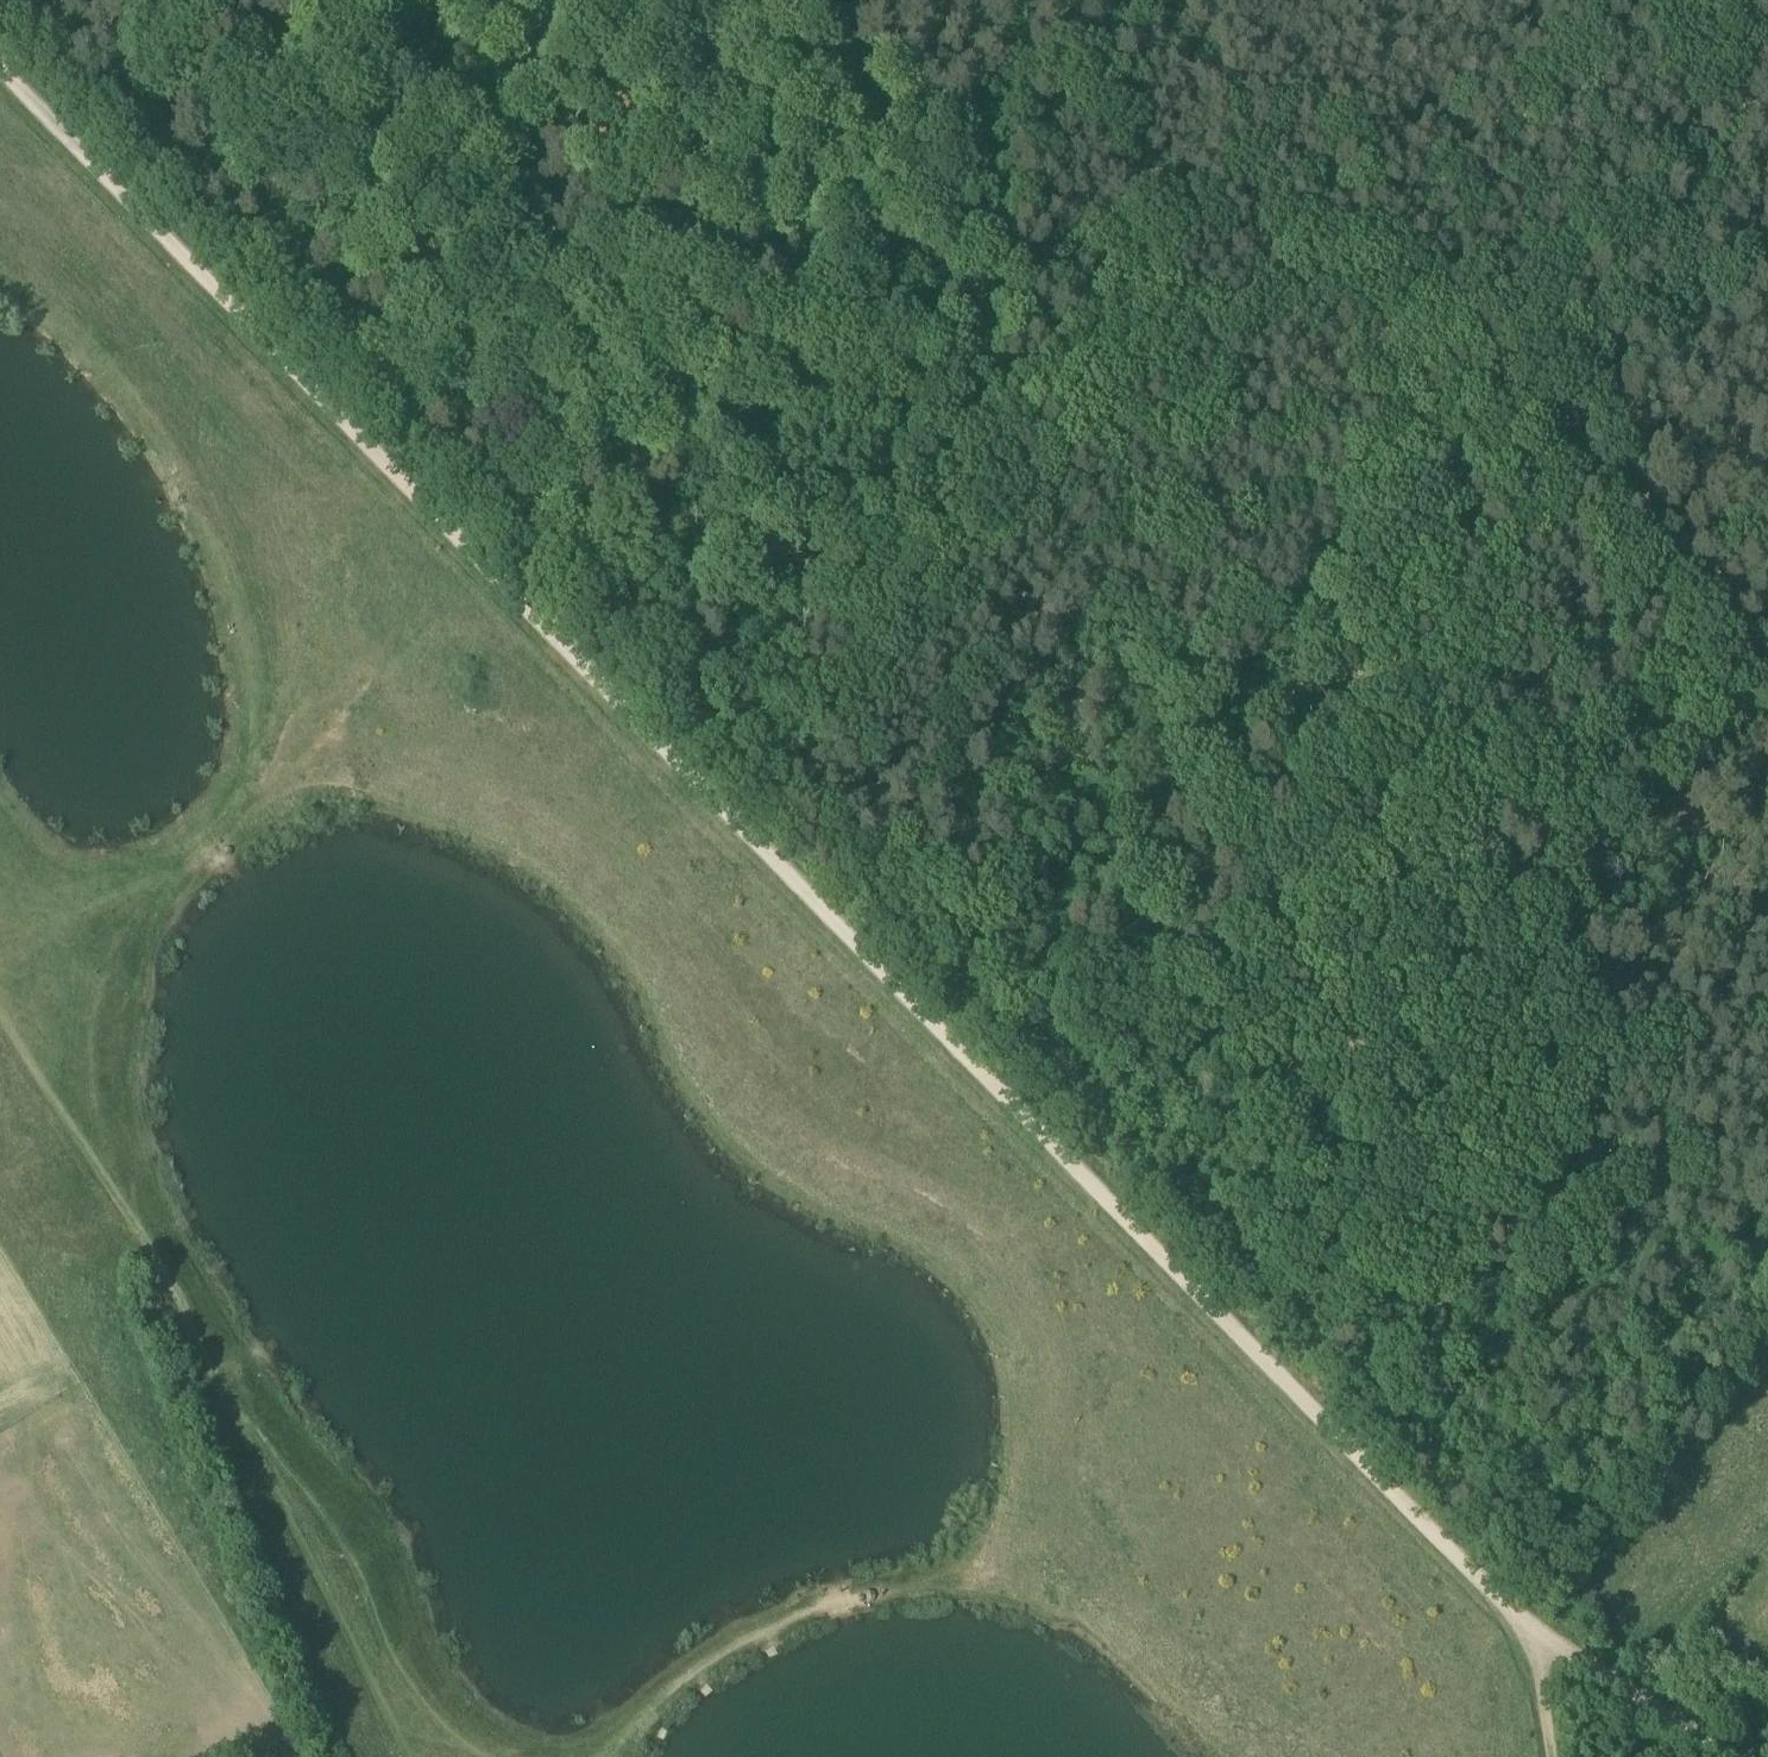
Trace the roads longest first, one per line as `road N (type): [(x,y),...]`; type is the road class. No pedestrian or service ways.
road 1 (track): [(1727,1756),(1546,1645),(575,659)]
road 2 (track): [(1110,0),(575,659)]
road 3 (track): [(575,659),(0,72)]

